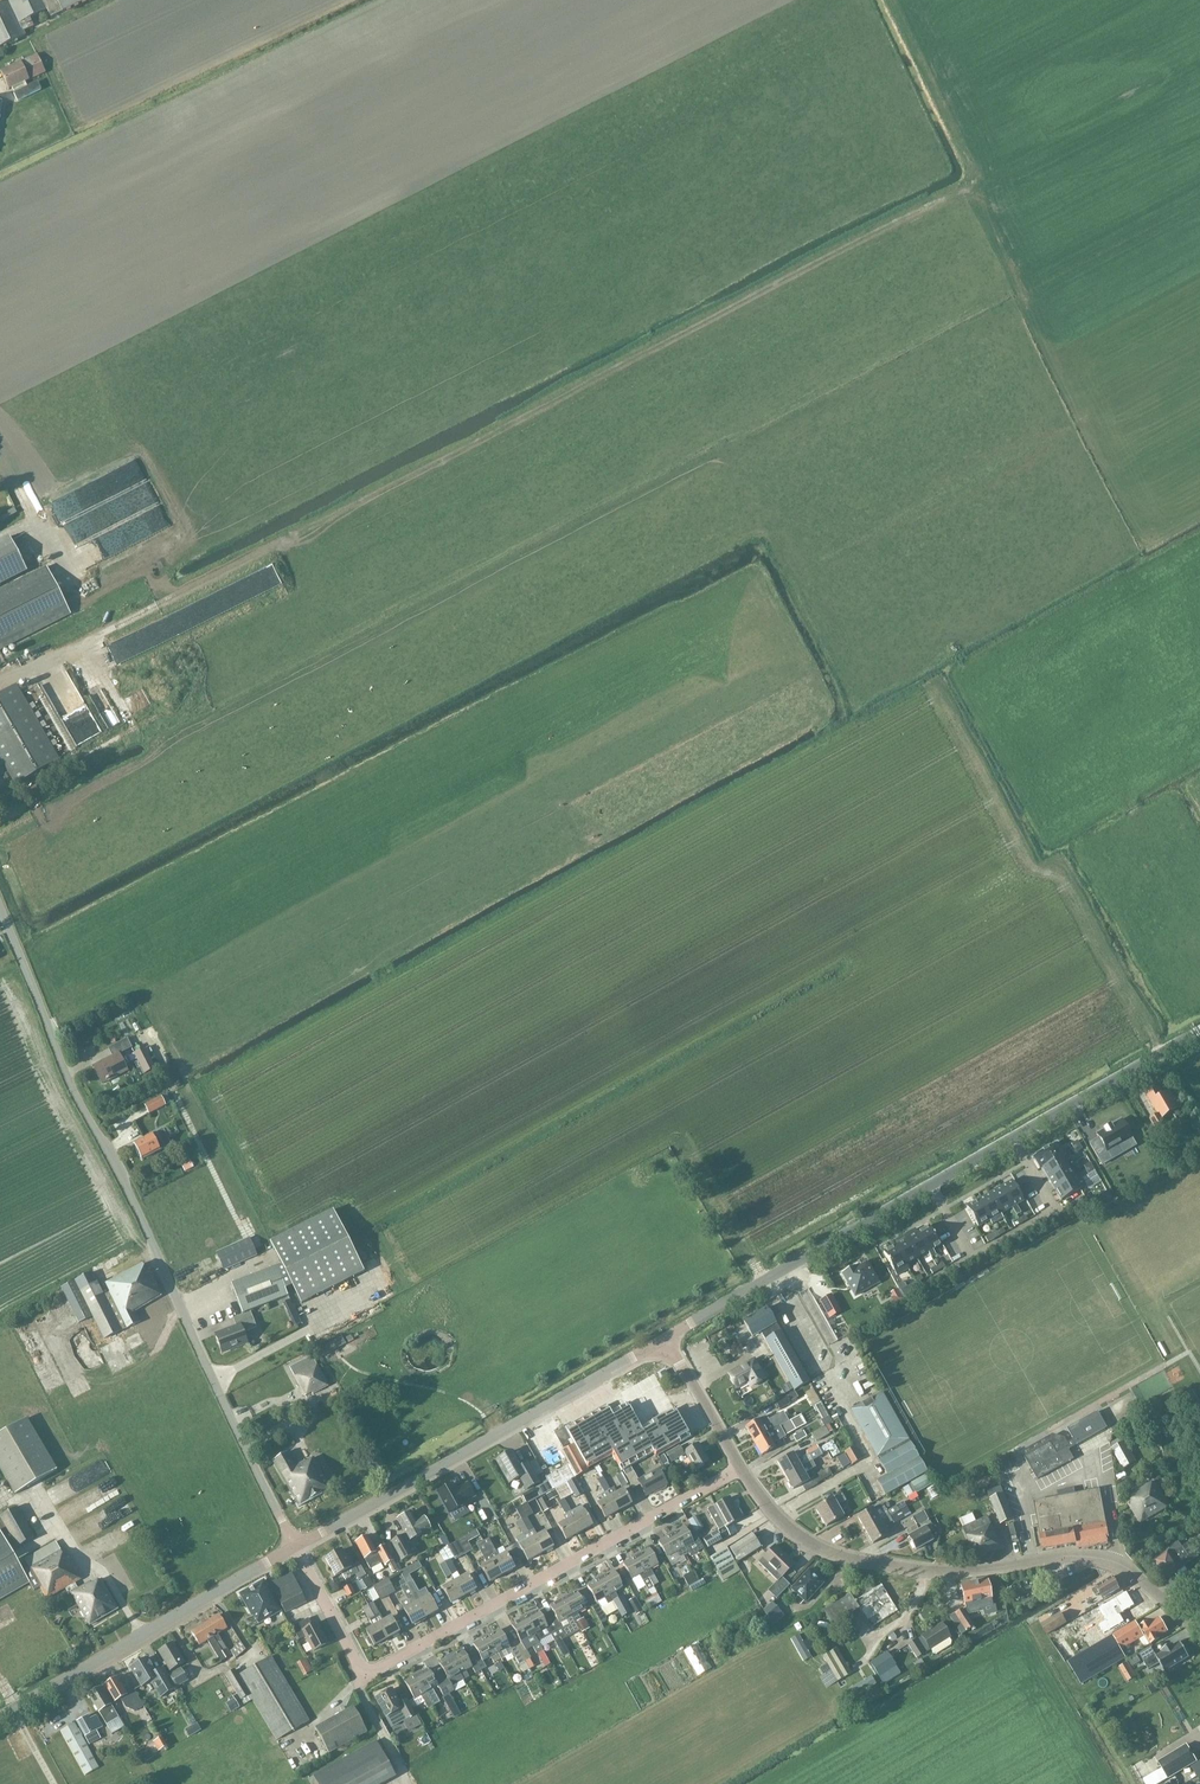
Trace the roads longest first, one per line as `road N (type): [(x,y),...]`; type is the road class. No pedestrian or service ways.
road 1 (unclassified): [(295,1547),(126,1181),(59,1062),(0,908)]
road 2 (residential): [(295,1547),(363,1667),(742,1470)]
road 3 (unclassified): [(1157,1595),(1095,1558),(958,1572),(832,1554),(793,1534),(742,1470)]
road 4 (tertiary): [(295,1547),(667,1341)]
road 5 (tertiary): [(0,1717),(295,1547)]
road 6 (tertiary): [(667,1341),(931,1187)]
road 7 (tertiary): [(1014,1139),(1199,1031)]
road 8 (unclassified): [(742,1470),(667,1341)]

